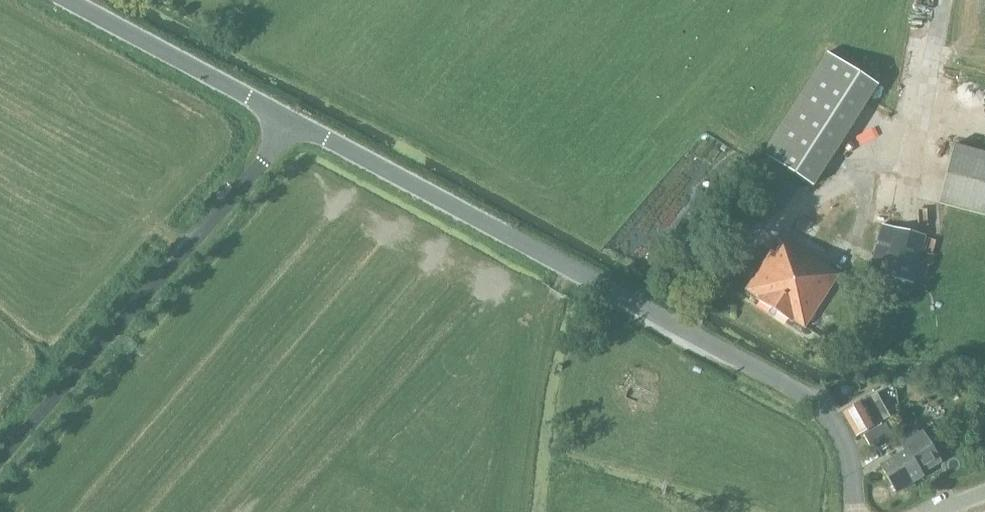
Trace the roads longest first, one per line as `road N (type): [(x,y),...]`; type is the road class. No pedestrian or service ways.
road 1 (unclassified): [(856,511),(847,449),(798,392),(294,124)]
road 2 (unclassified): [(0,460),(294,124)]
road 3 (unclassified): [(294,124),(68,0)]

